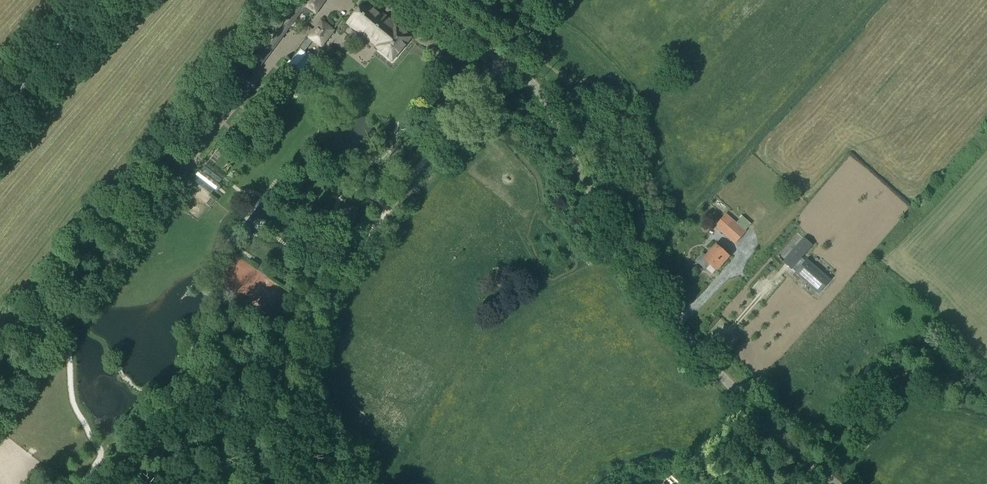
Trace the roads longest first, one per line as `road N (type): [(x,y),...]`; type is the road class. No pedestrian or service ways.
road 1 (unclassified): [(835,483),(758,415),(637,275),(528,77),(419,0)]
road 2 (track): [(815,467),(901,374),(986,397)]
road 3 (tertiary): [(100,0),(0,113)]

